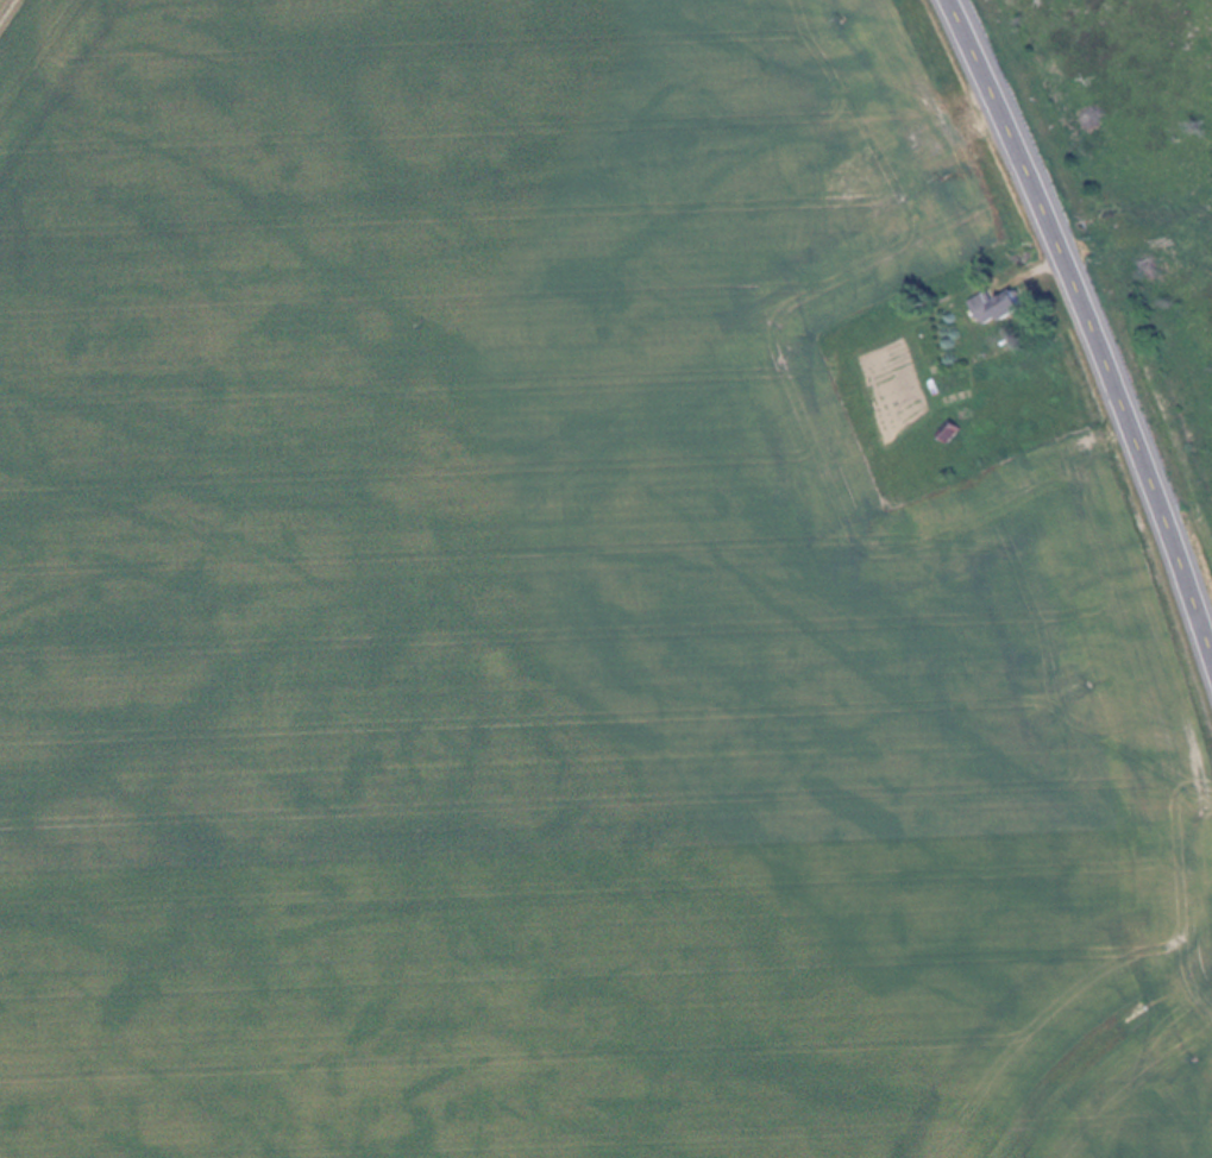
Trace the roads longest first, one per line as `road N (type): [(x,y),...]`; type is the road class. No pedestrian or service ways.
road 1 (primary): [(951,0),(1078,278),(1211,656)]

